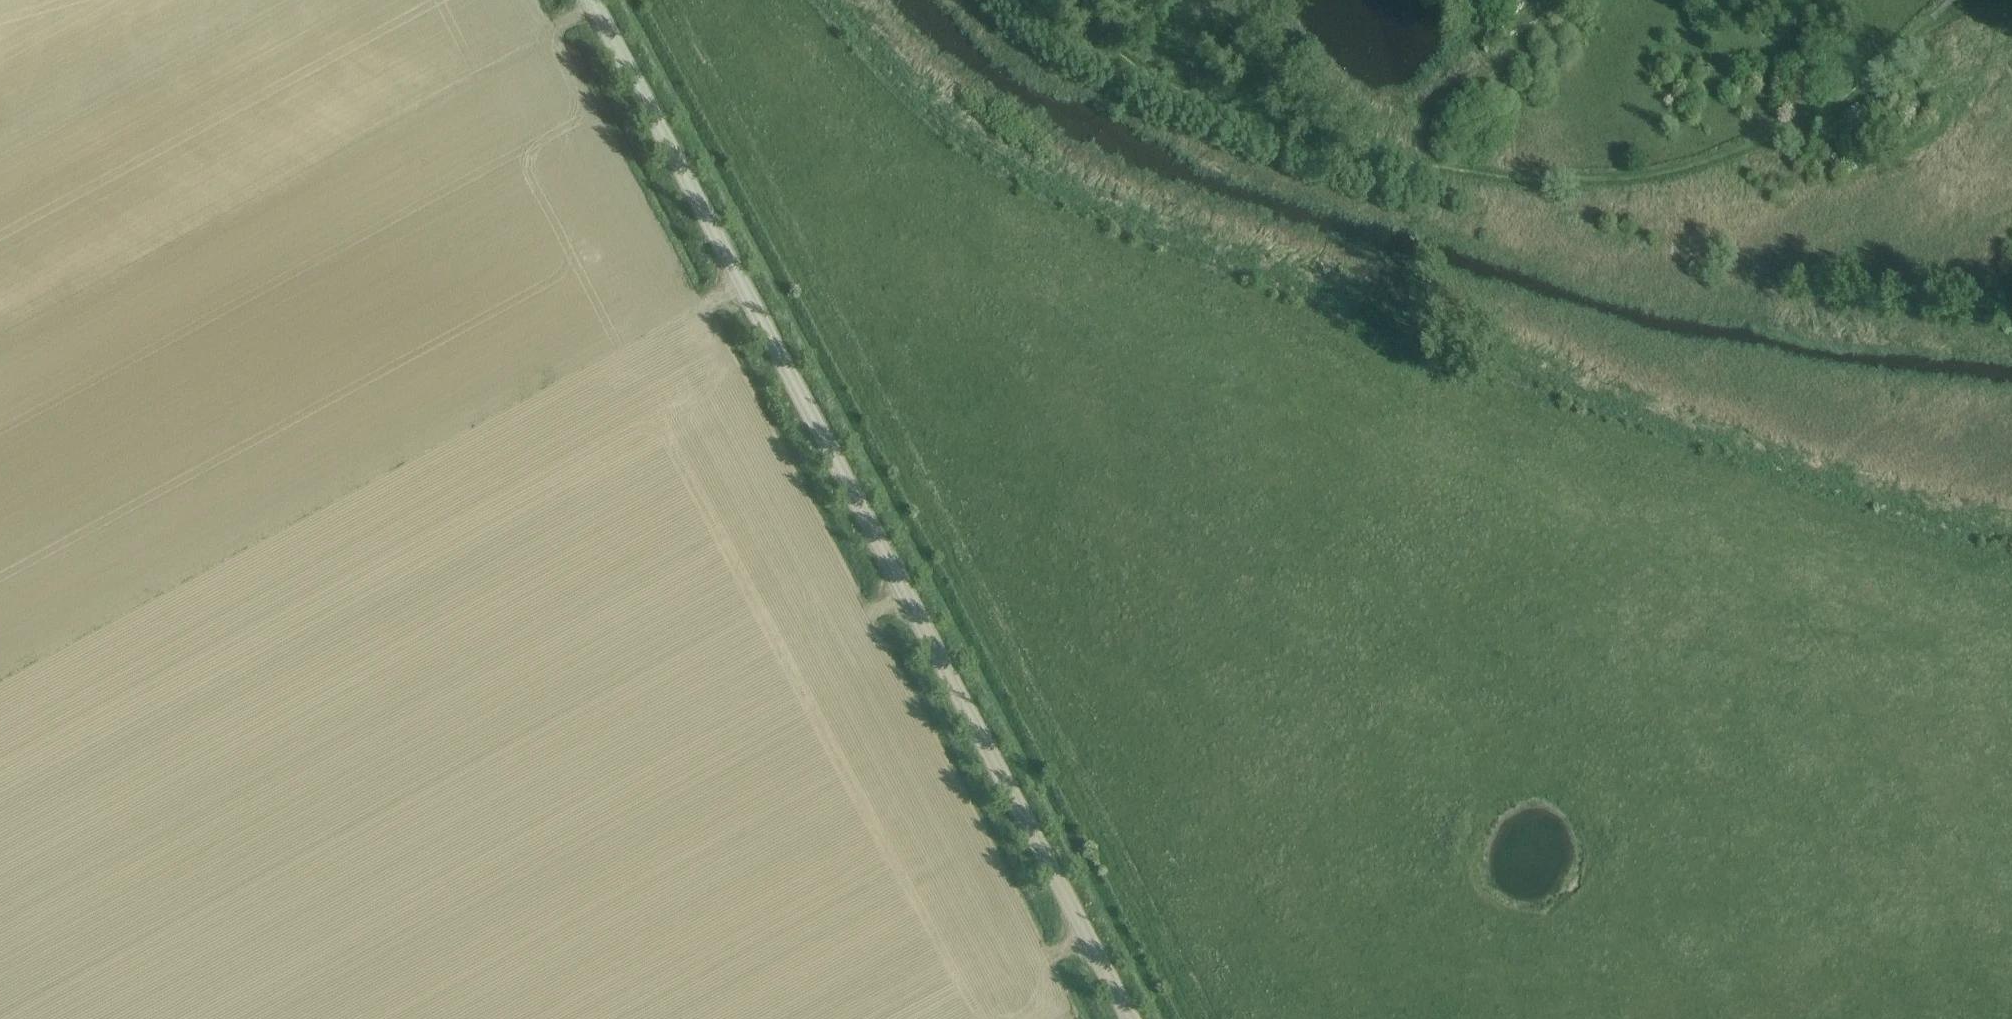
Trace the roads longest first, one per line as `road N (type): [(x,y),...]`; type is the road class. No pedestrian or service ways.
road 1 (unclassified): [(1133,1018),(592,0)]
road 2 (track): [(1037,0),(1153,76),(1323,150),(1572,184),(1677,169),(1775,138),(1868,83),(1960,0)]

